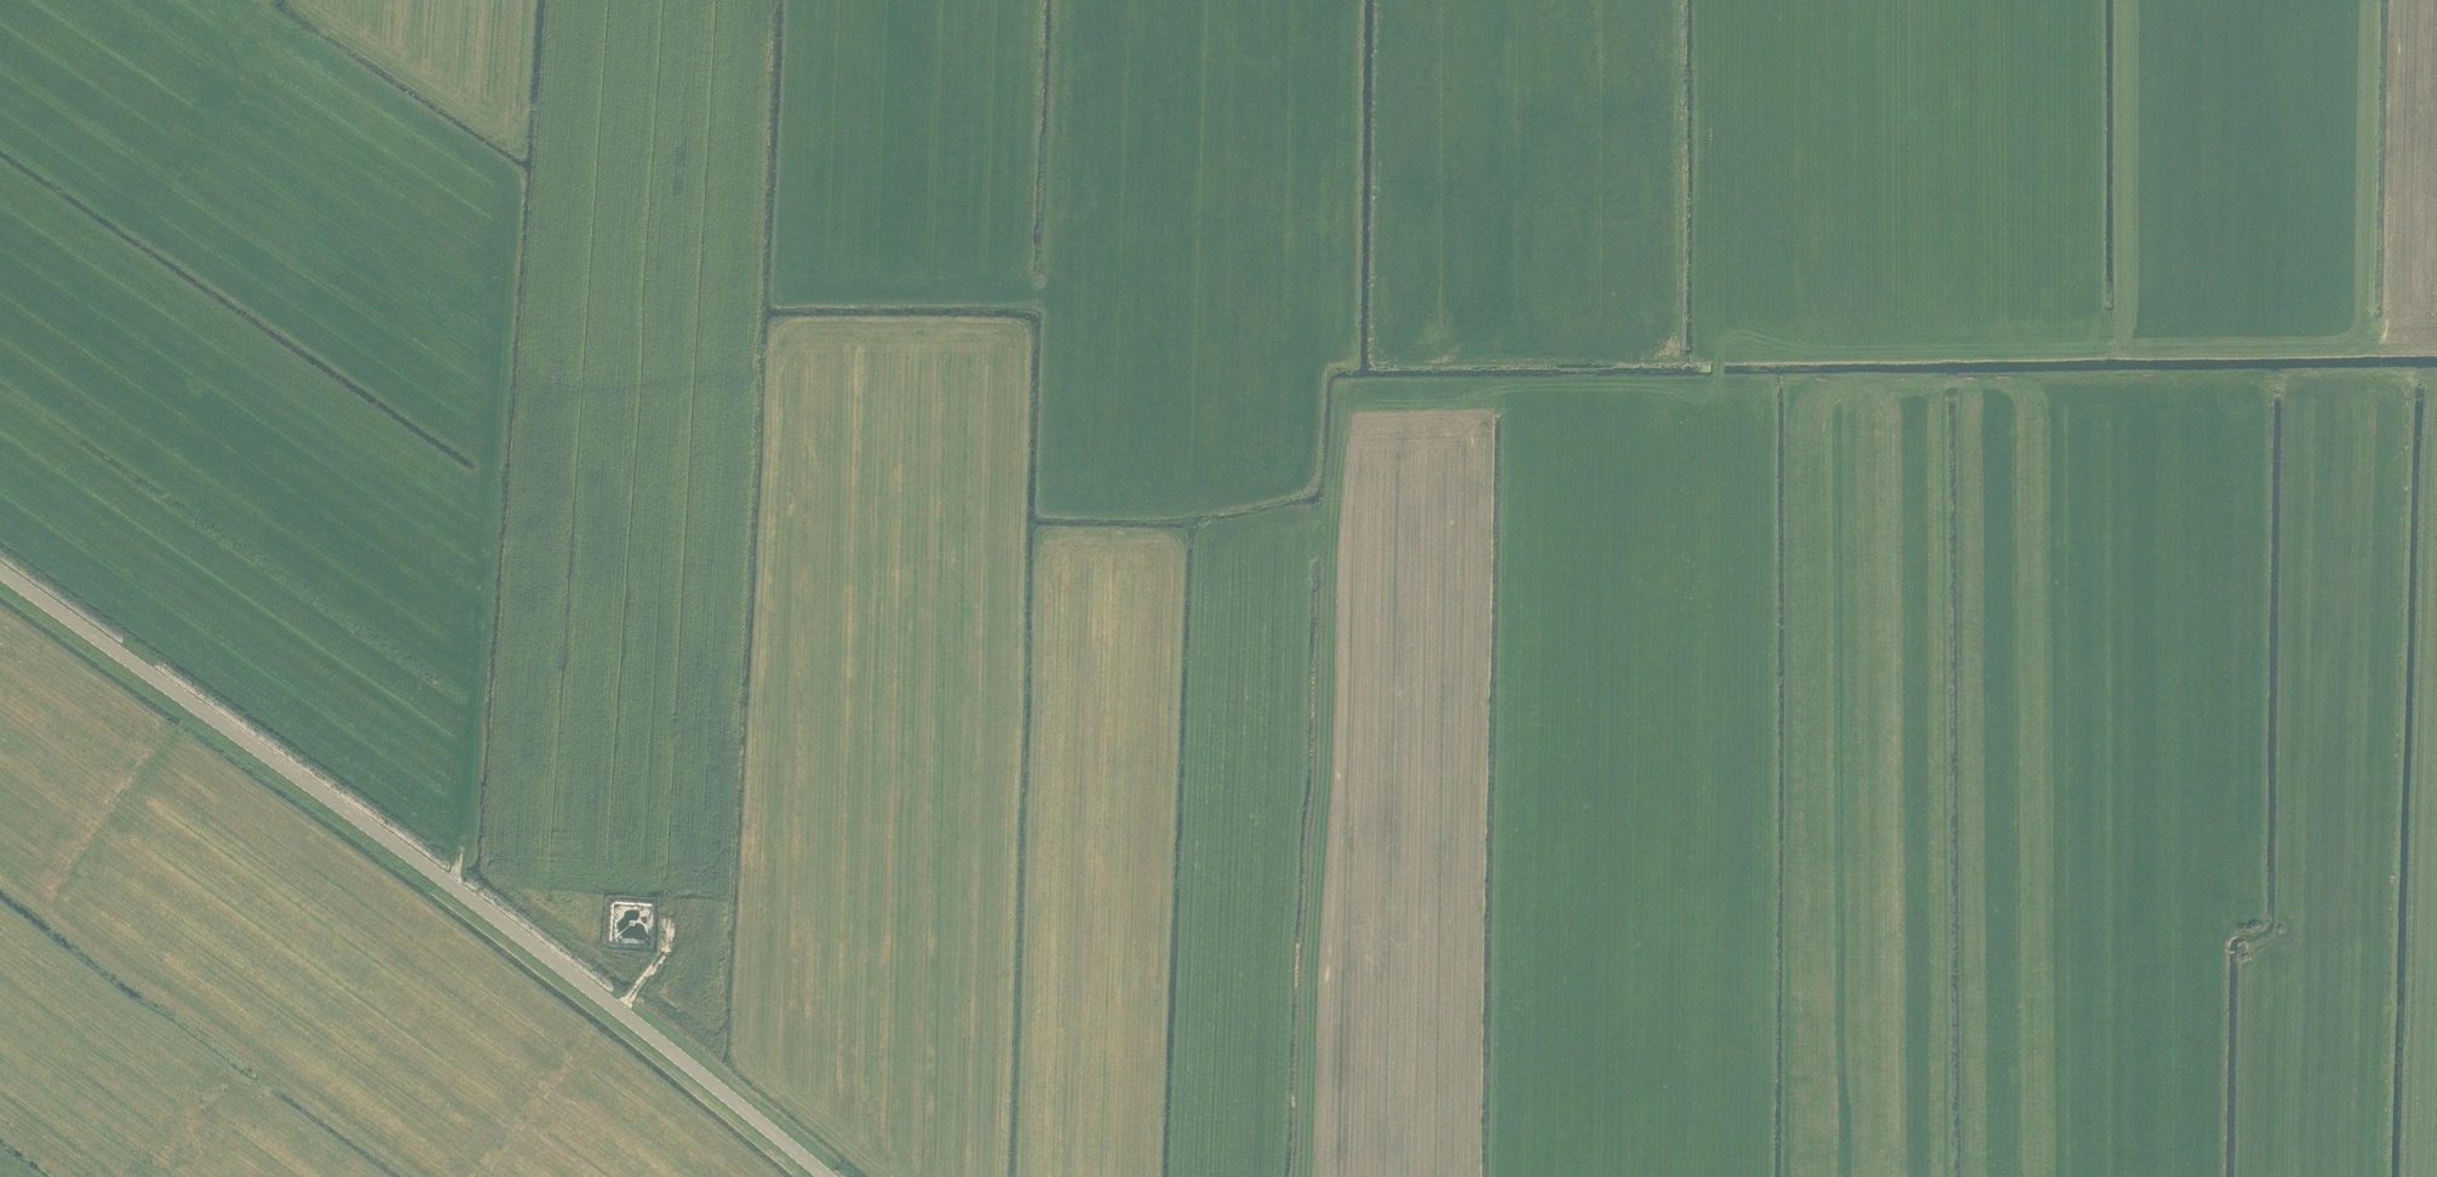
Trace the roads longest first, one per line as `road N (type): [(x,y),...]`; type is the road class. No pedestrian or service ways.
road 1 (tertiary): [(829,1176),(618,1008),(0,570)]

